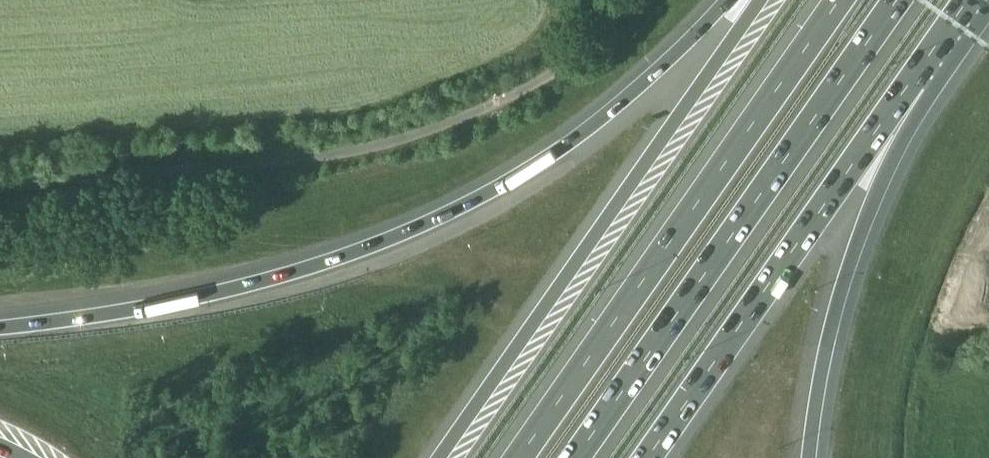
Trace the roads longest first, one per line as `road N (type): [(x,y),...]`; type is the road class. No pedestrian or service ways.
road 1 (motorway): [(732,0),(674,62),(561,146),(436,222),(245,286),(0,328)]
road 2 (motorway): [(838,0),(518,457)]
road 3 (motorway): [(576,457),(896,0)]
road 4 (motorway): [(754,0),(438,457)]
road 5 (motorway): [(648,457),(910,83)]
road 6 (motorway): [(809,457),(839,296),(910,83)]

